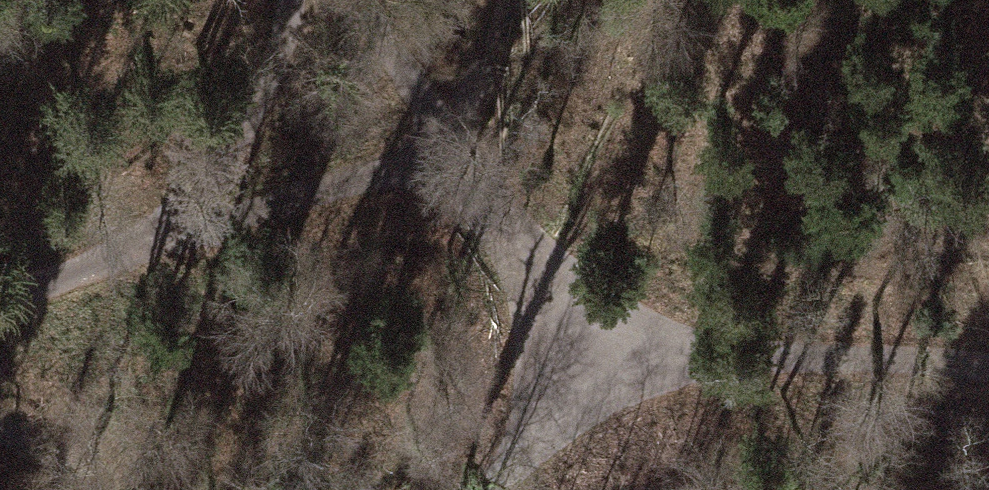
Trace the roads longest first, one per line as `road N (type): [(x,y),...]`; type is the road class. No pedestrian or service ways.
road 1 (track): [(0,295),(443,154)]
road 2 (track): [(601,312),(651,335),(736,354),(988,368)]
road 3 (track): [(121,254),(190,198),(240,139),(278,61),(289,0)]
road 4 (track): [(443,154),(536,257),(601,312)]
road 5 (track): [(481,489),(554,400),(601,312)]
road 6 (track): [(443,154),(357,0)]
road 7 (track): [(443,154),(482,71),(502,0)]

